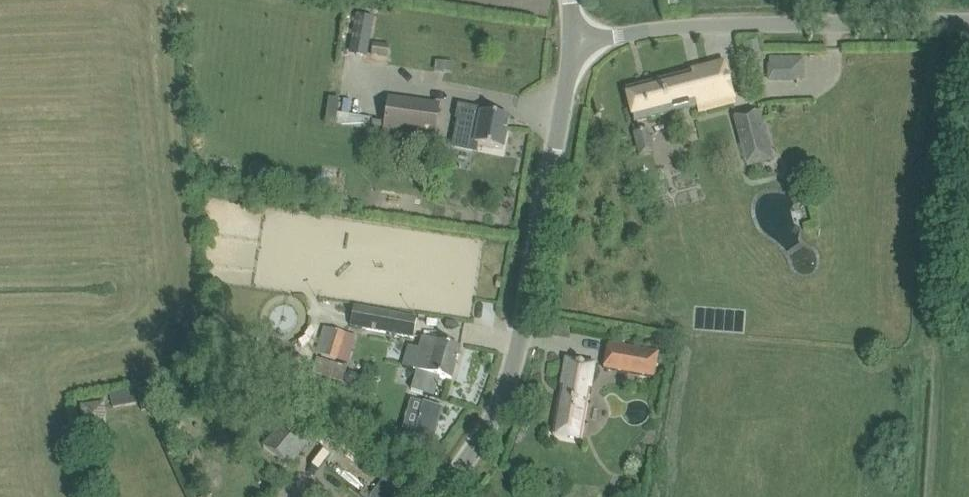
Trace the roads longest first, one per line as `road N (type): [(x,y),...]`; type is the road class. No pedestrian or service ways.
road 1 (unclassified): [(434,496),(468,452),(521,341),(571,87),(574,25)]
road 2 (unclassified): [(968,20),(574,25)]

